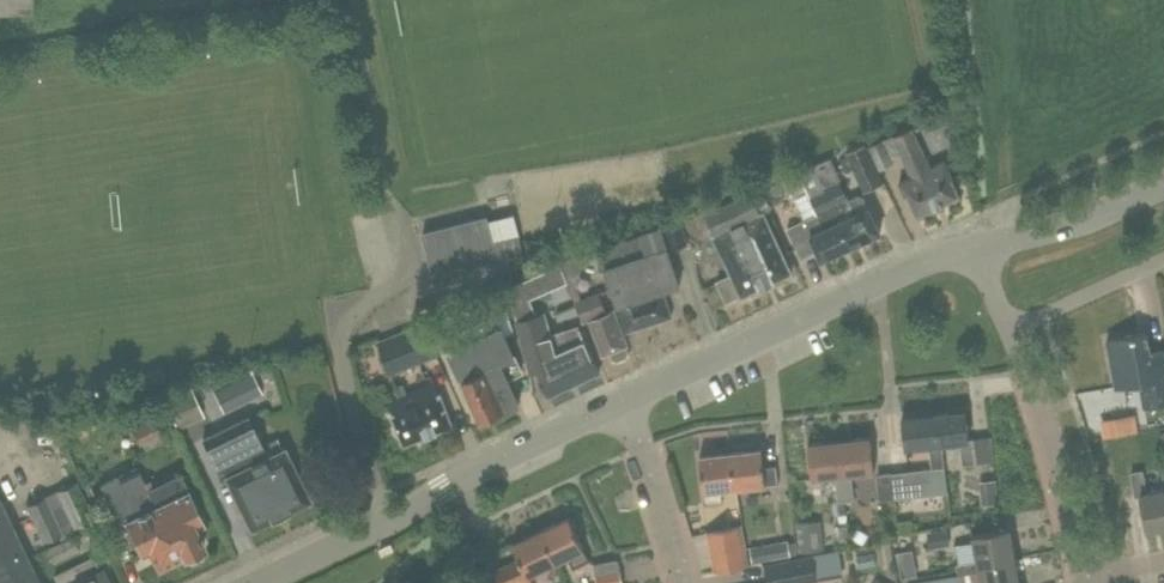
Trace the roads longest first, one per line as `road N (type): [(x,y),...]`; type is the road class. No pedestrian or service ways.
road 1 (secondary): [(256,582),(619,406)]
road 2 (secondary): [(619,406),(922,266),(974,252)]
road 3 (residential): [(1099,577),(1081,547),(1009,329)]
road 4 (secondary): [(974,252),(1085,220),(1163,183)]
road 5 (residential): [(683,582),(619,406)]
road 6 (residential): [(1009,329),(1163,261)]

